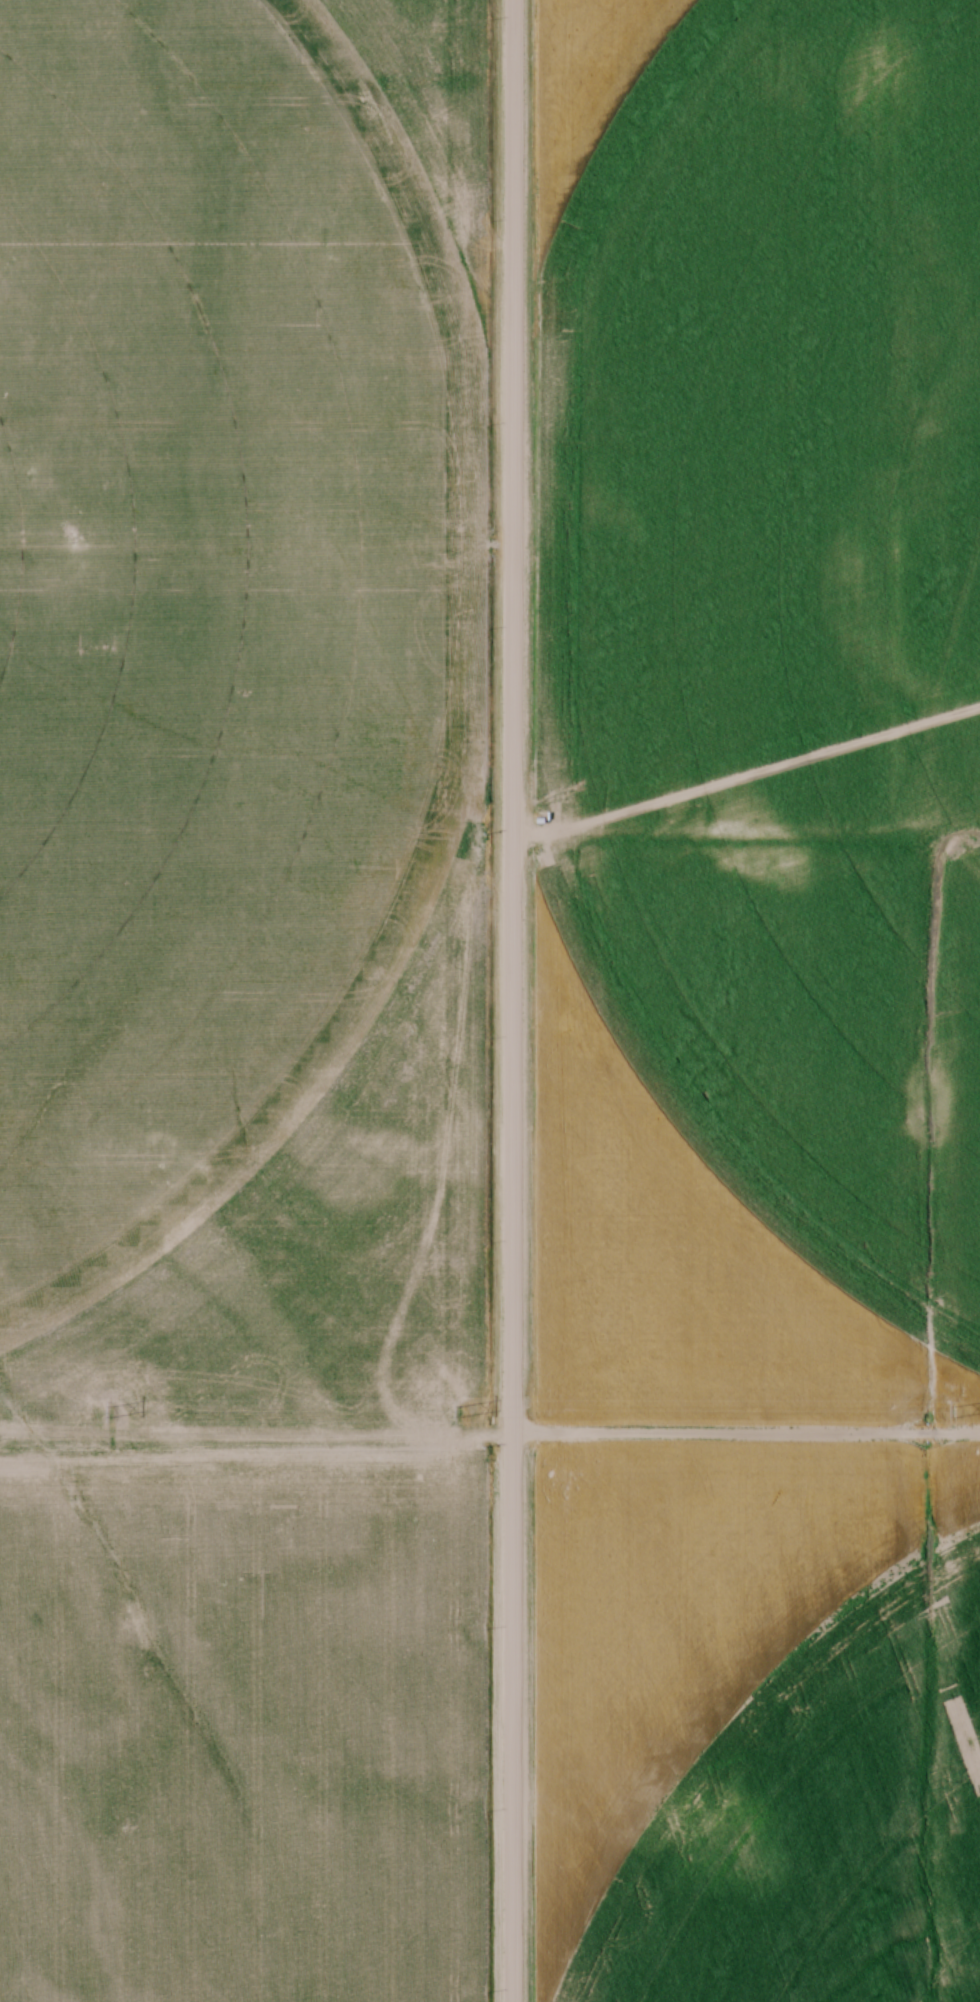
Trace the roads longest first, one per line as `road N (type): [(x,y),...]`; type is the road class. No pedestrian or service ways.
road 1 (tertiary): [(517,2001),(520,0)]

